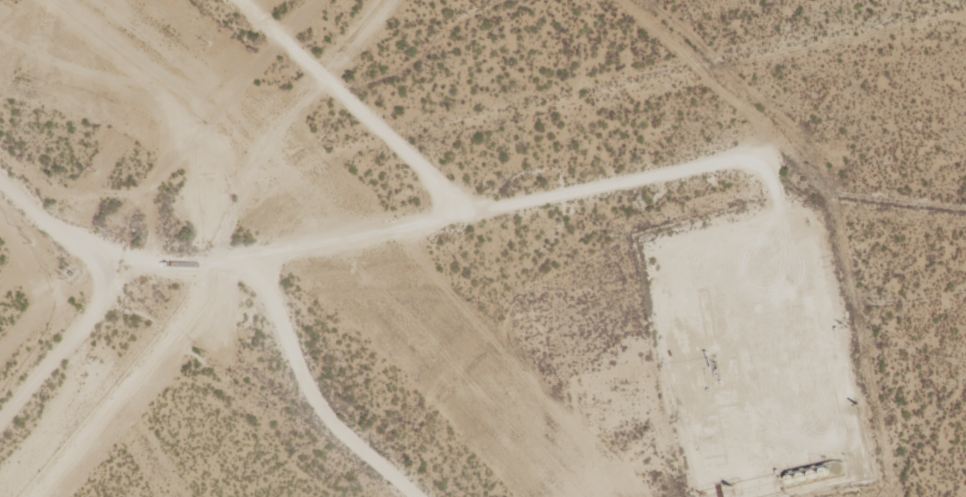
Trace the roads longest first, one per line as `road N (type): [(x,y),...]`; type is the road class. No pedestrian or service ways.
road 1 (track): [(100,266),(198,230),(487,275),(866,295),(965,261)]
road 2 (track): [(331,251),(367,232),(729,161),(755,163),(766,177),(778,231)]
road 3 (residential): [(0,375),(100,266)]
road 4 (track): [(965,336),(875,330),(866,295)]
road 5 (residential): [(100,266),(37,233),(0,200)]

